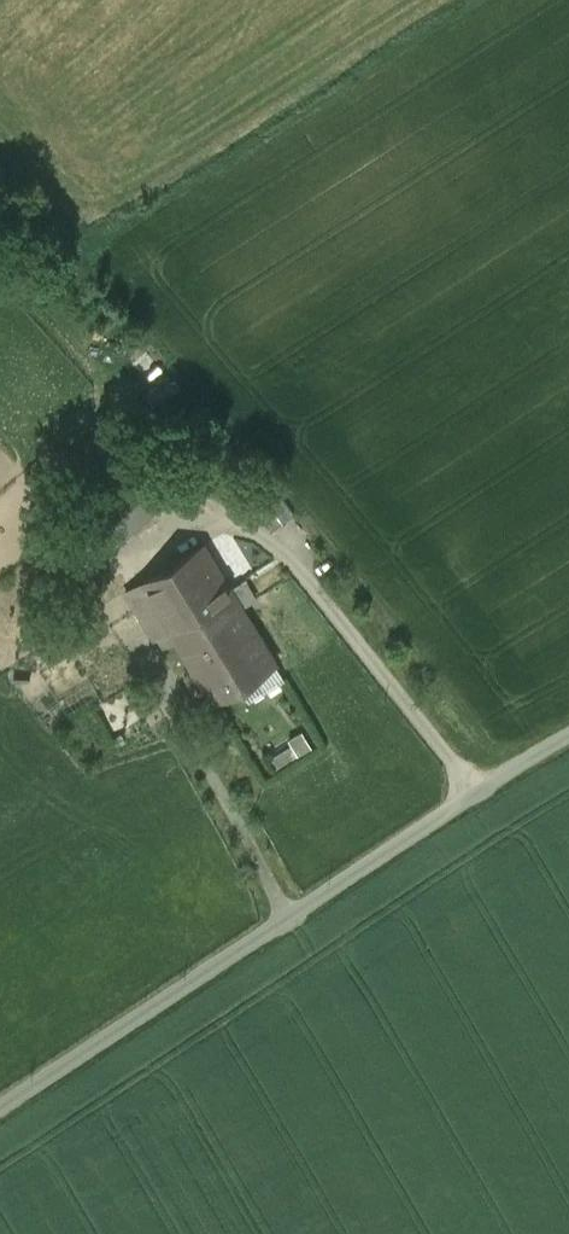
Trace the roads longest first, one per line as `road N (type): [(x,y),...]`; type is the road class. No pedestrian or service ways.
road 1 (residential): [(568,736),(0,1104)]

